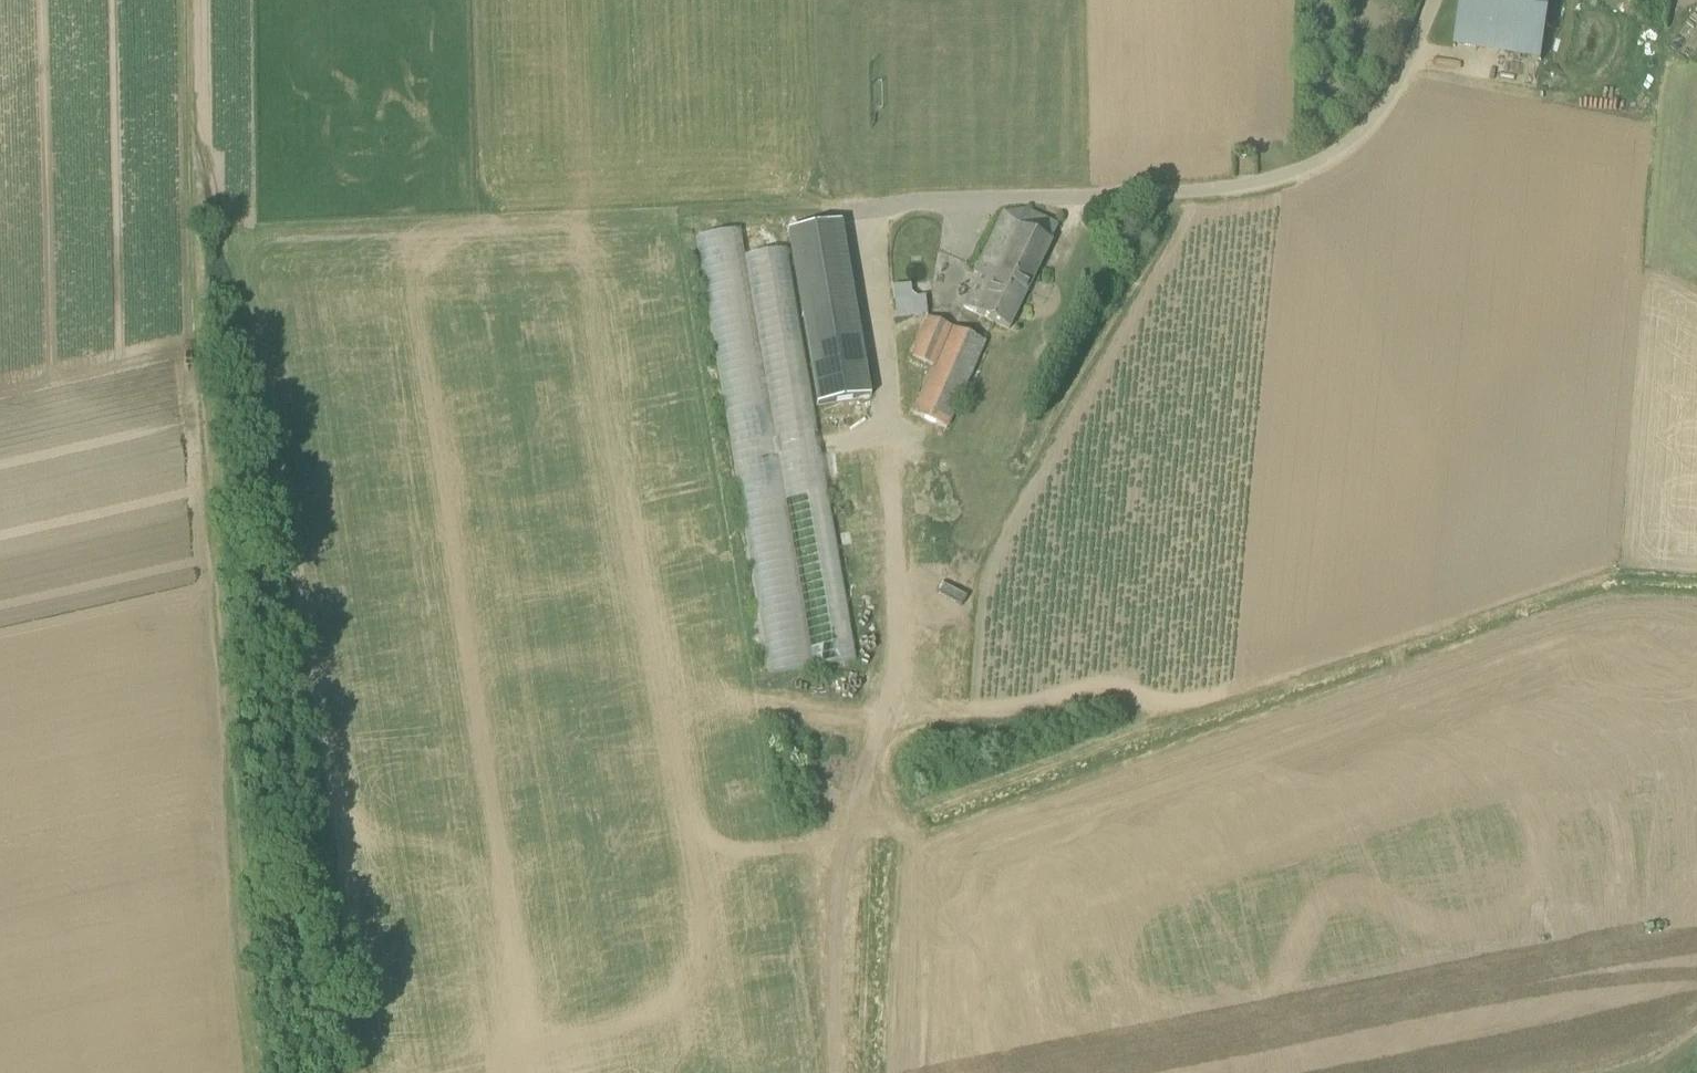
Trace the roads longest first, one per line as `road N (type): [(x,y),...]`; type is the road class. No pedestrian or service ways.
road 1 (track): [(895,476),(895,581),(881,708),(840,881),(830,1072)]

